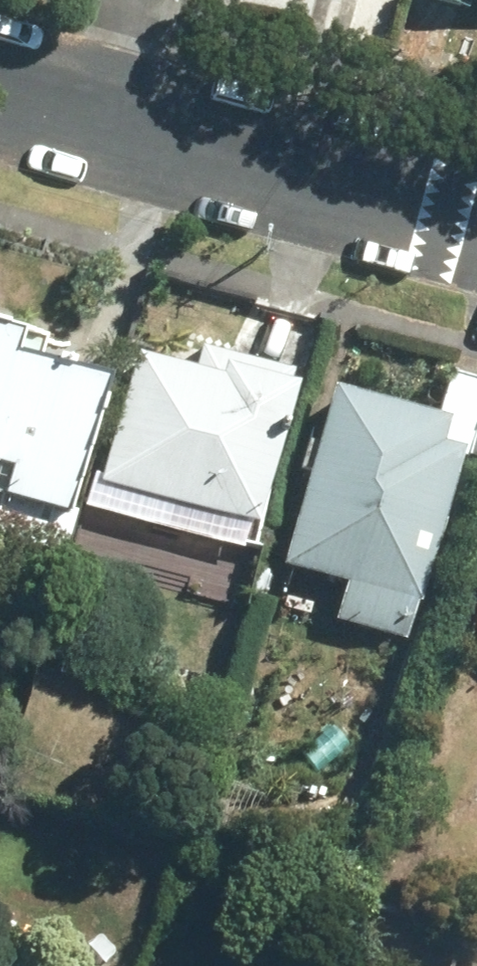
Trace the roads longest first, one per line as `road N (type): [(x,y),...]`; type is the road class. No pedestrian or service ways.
road 1 (residential): [(0,96),(476,228)]

